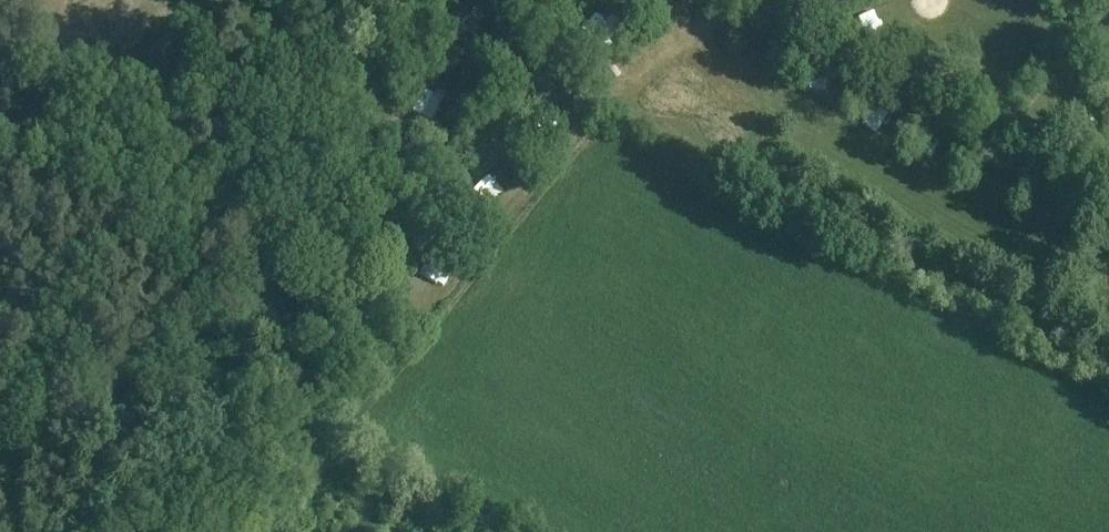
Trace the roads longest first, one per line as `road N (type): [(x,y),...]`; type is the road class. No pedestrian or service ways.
road 1 (track): [(0,481),(9,424),(22,409),(51,394),(112,385),(163,360),(317,246),(344,204),(375,98),(422,0)]
road 2 (track): [(745,0),(589,110)]

